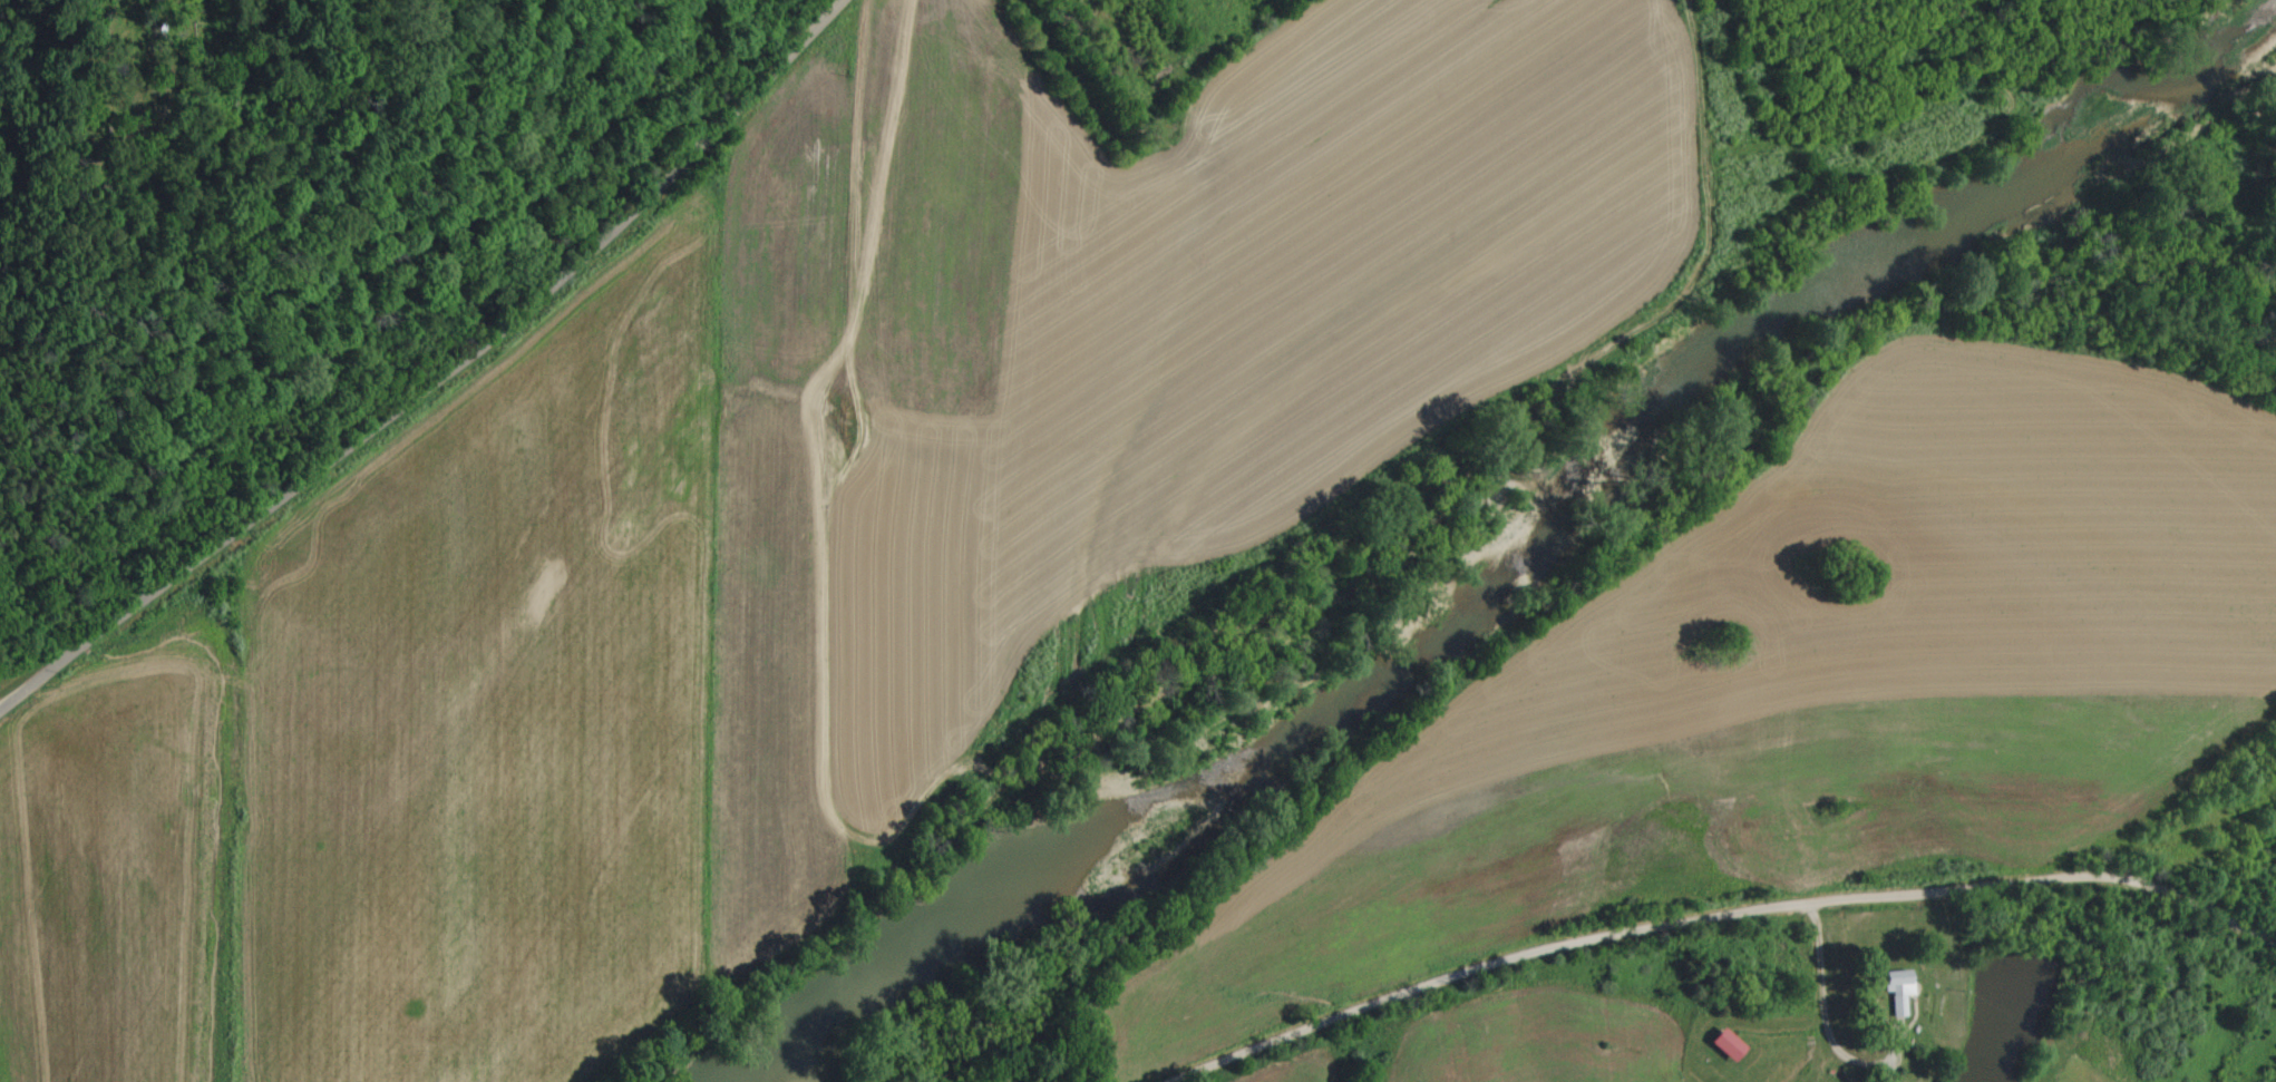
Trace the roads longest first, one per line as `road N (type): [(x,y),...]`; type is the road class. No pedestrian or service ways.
road 1 (residential): [(2275,941),(2180,897),(2098,878),(1691,920),(1537,953),(1180,1081)]
road 2 (residential): [(836,0),(624,215),(450,361),(0,700)]

